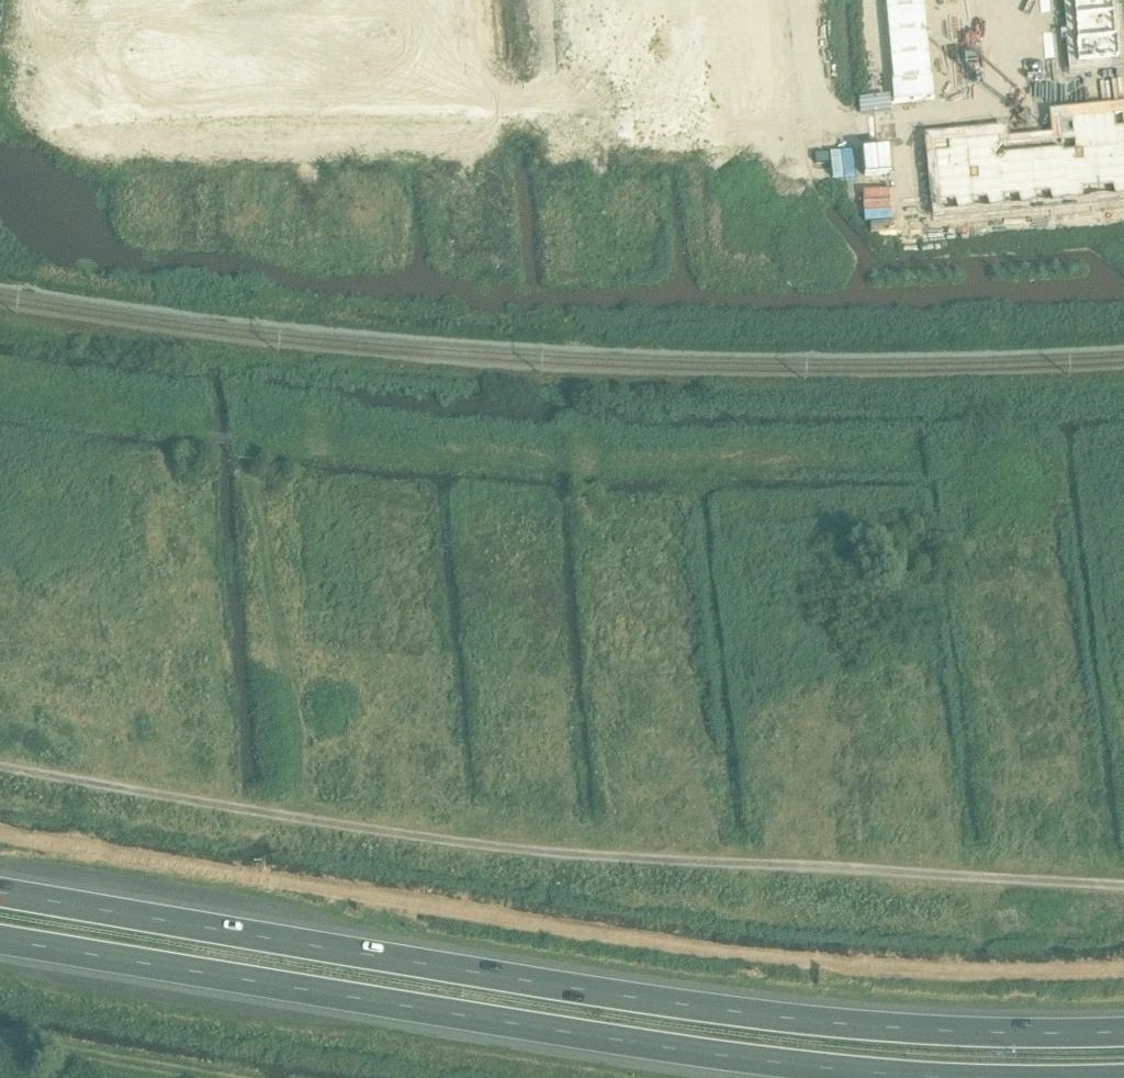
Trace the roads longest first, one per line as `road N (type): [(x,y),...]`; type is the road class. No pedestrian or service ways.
road 1 (trunk): [(1123,1033),(969,1034),(744,1013),(0,892)]
road 2 (track): [(1123,886),(559,855),(0,766)]
road 3 (trunk): [(0,941),(750,1061),(931,1077)]
road 4 (residential): [(21,0),(26,113),(49,140),(812,125)]
road 5 (residential): [(812,125),(1010,99)]
road 6 (residential): [(812,125),(800,0)]

